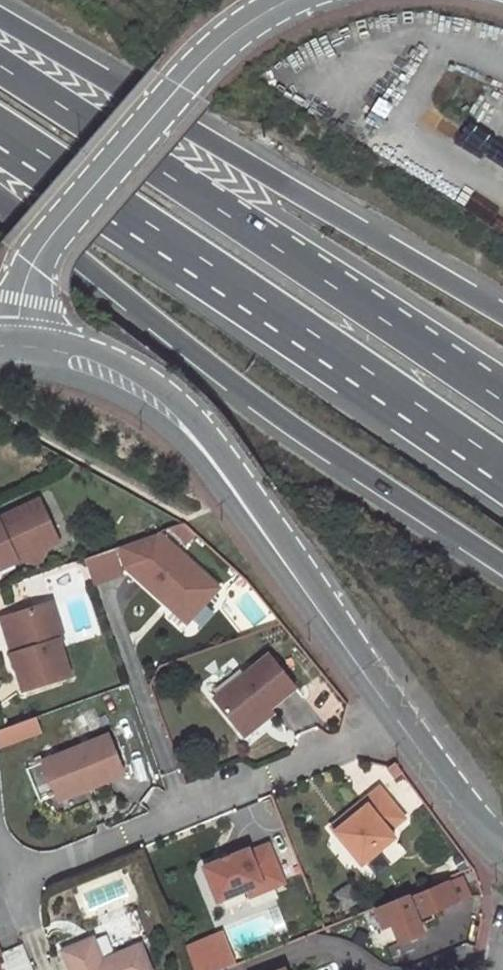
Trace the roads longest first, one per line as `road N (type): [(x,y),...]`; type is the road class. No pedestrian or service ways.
road 1 (trunk): [(0,200),(251,394),(502,564)]
road 2 (trunk): [(0,127),(502,464)]
road 3 (trunk): [(502,402),(0,67)]
road 4 (trunk): [(502,315),(0,25)]
road 5 (tertiary): [(17,350),(87,360),(139,388),(182,424),(398,721)]
road 6 (unclassified): [(17,350),(21,299),(36,258),(196,67),(288,0)]
road 7 (residential): [(398,721),(10,880),(0,850)]
road 8 (tertiary): [(398,721),(493,843)]

